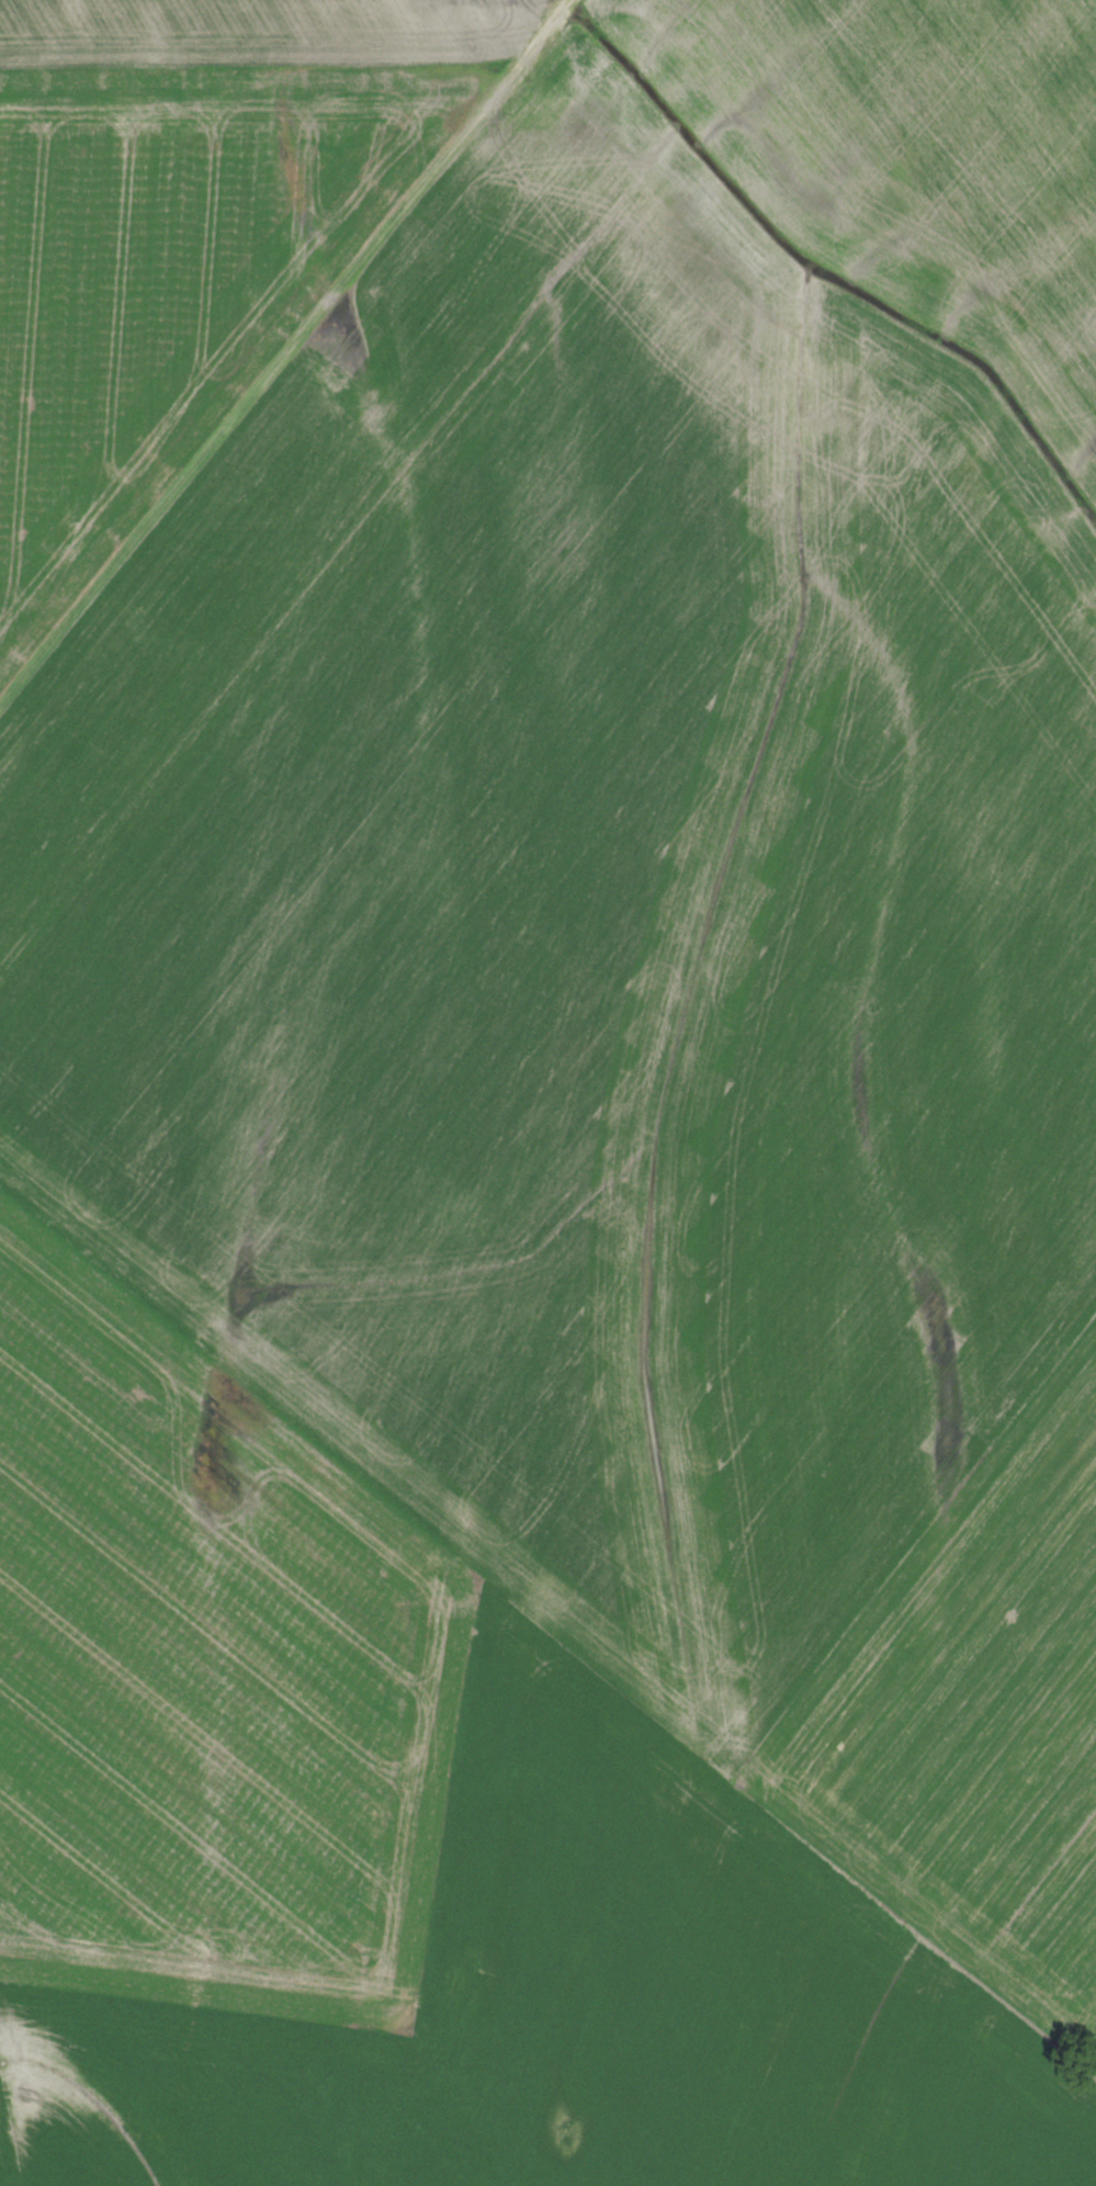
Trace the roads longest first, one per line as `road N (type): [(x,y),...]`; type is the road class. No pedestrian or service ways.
road 1 (track): [(550,0),(0,701)]

